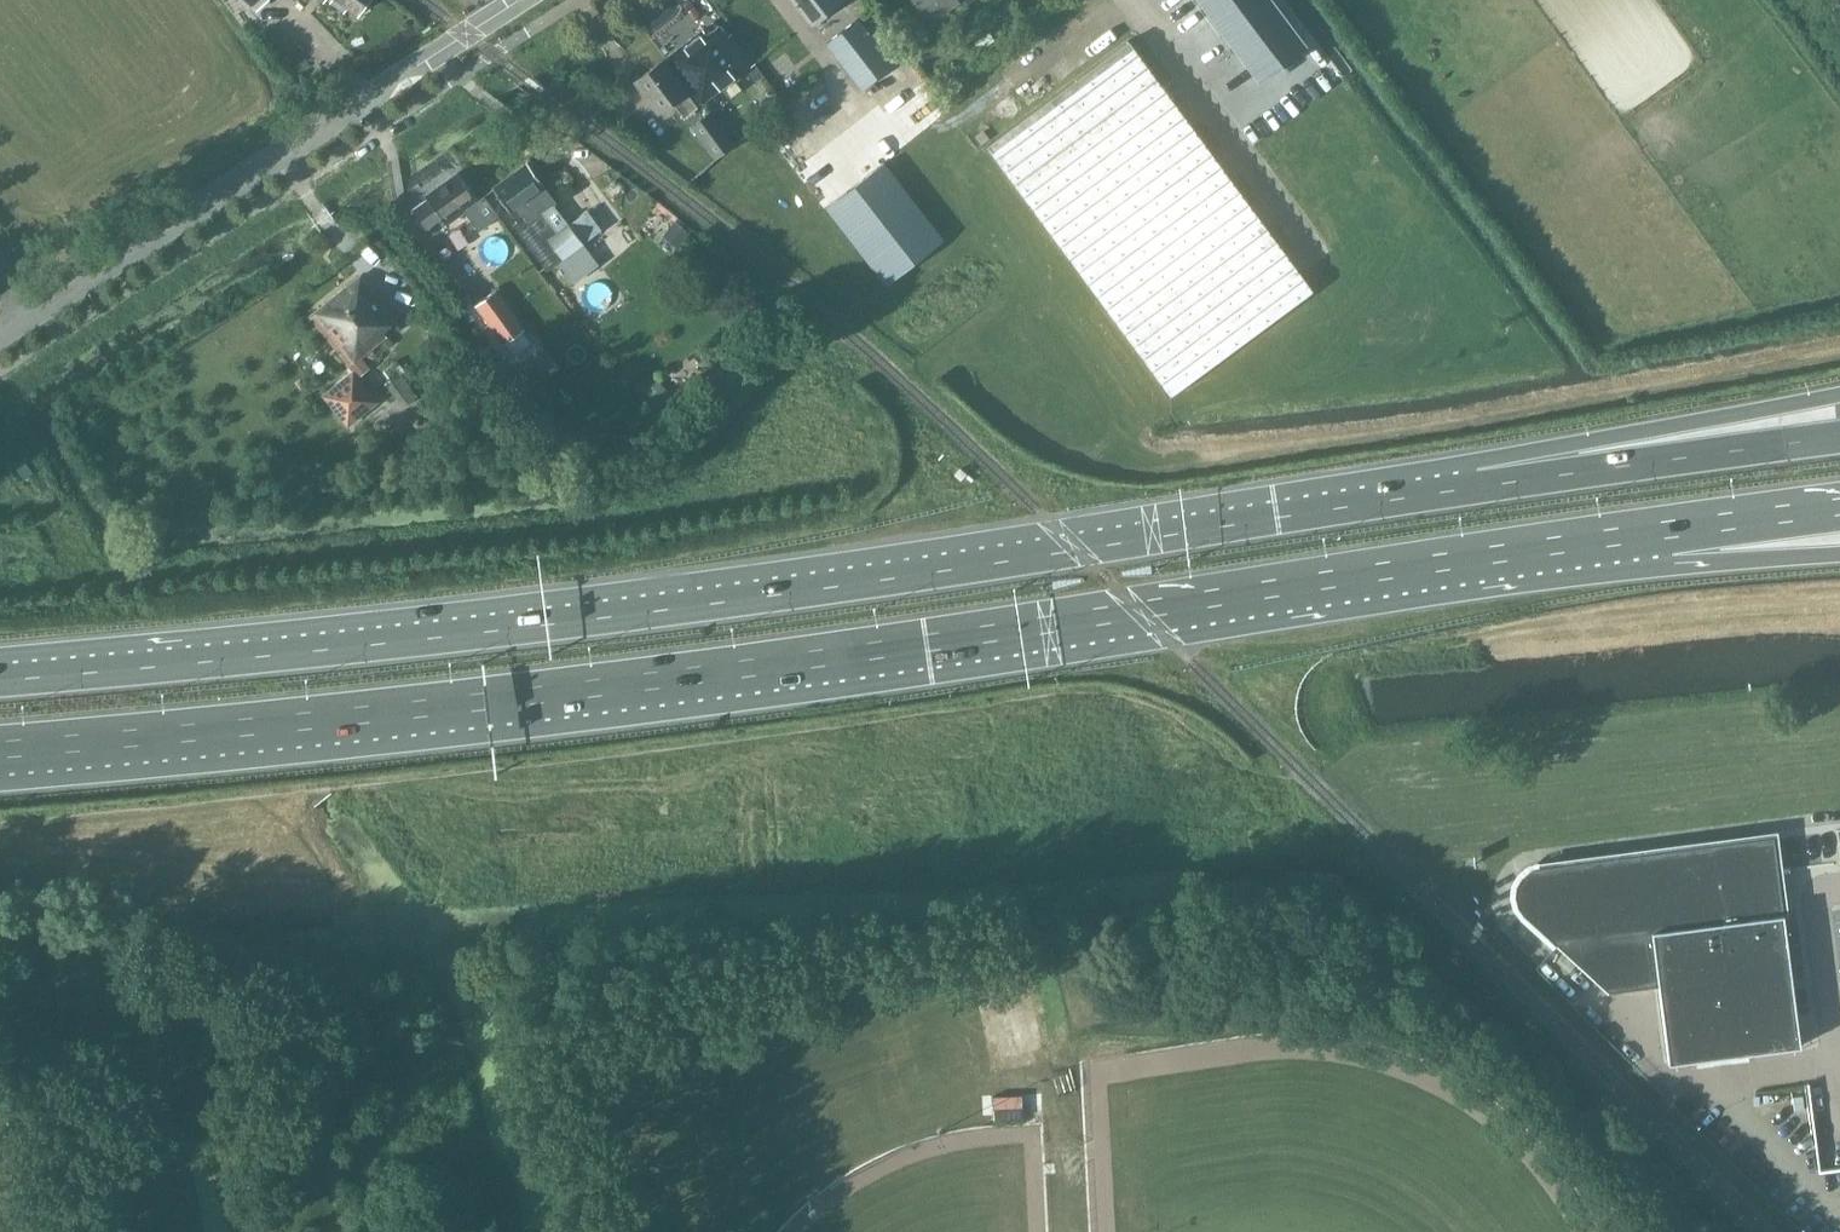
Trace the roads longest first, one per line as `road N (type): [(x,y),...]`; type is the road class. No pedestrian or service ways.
road 1 (trunk): [(0,750),(467,706),(1671,531)]
road 2 (trunk): [(1478,487),(725,603),(0,681)]
road 3 (tertiary): [(0,337),(519,0)]
road 4 (trunk): [(1839,396),(1681,428),(1478,487)]
road 5 (trunk): [(1839,440),(1478,487)]
road 6 (trunk): [(1671,531),(1839,509)]
road 7 (trunk): [(1671,531),(1839,549)]

